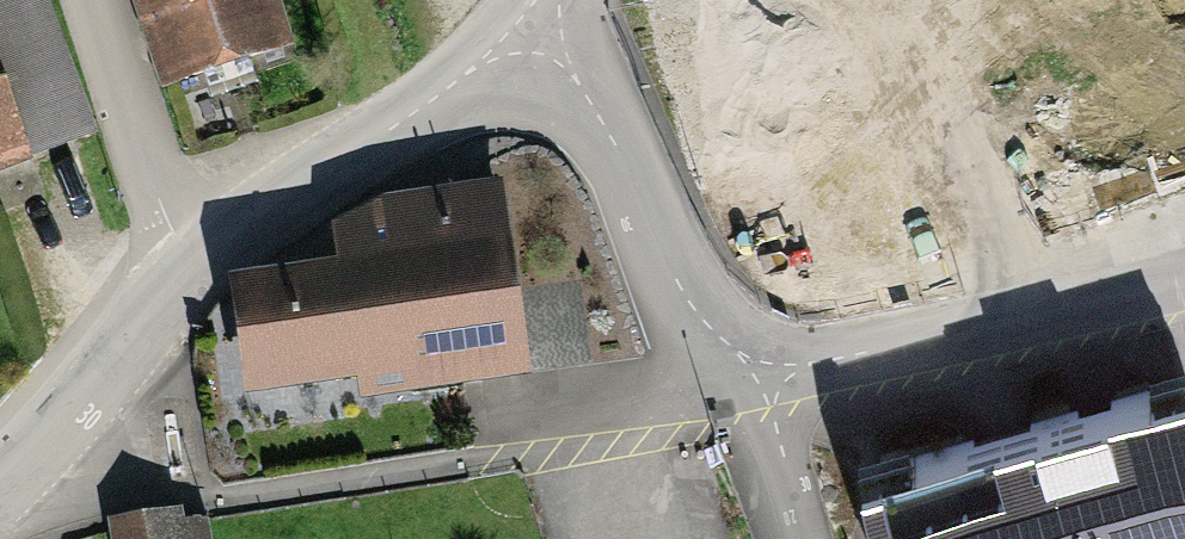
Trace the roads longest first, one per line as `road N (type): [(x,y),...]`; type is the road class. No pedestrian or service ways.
road 1 (residential): [(754,379),(1008,331),(1184,280)]
road 2 (residential): [(521,19),(562,60),(693,306),(754,379)]
road 3 (tertiary): [(183,274),(408,112),(521,19)]
road 4 (residential): [(183,274),(93,0)]
road 5 (tertiary): [(0,493),(183,274)]
road 6 (residential): [(754,379),(809,538)]

